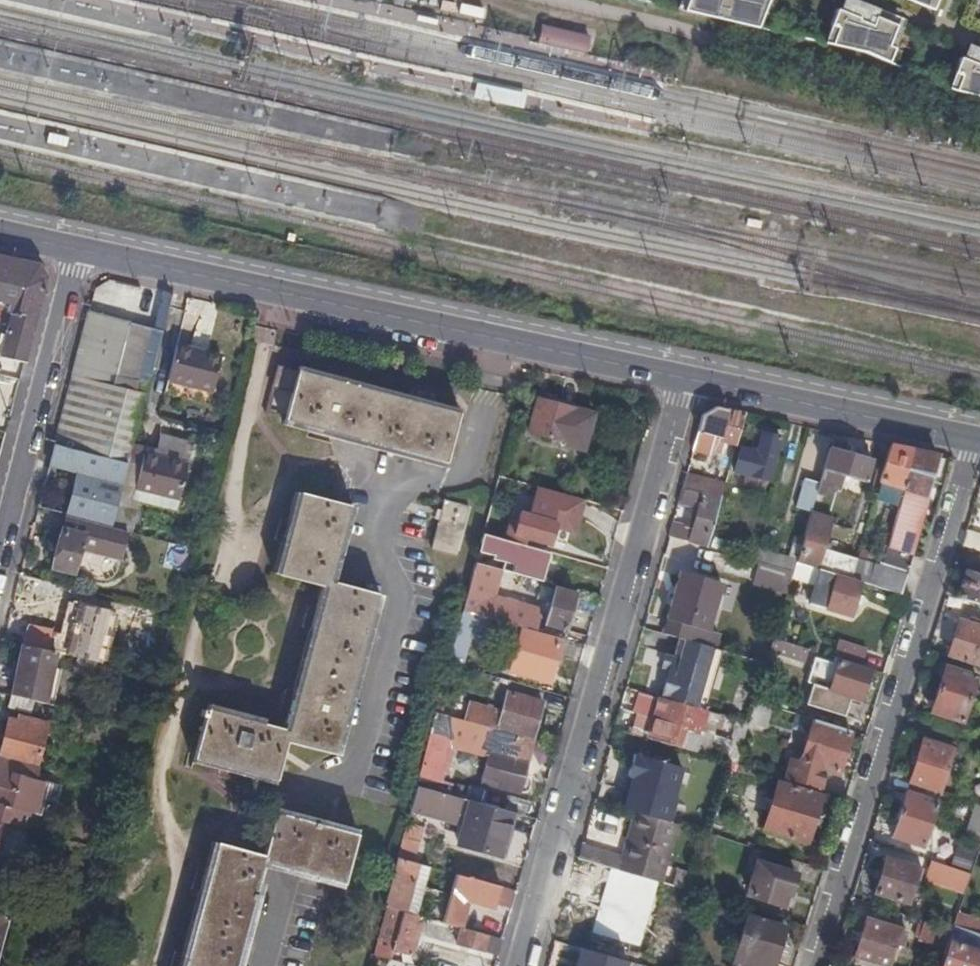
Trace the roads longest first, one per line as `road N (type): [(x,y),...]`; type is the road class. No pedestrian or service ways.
road 1 (tertiary): [(76,248),(690,381)]
road 2 (residential): [(516,965),(690,381)]
road 3 (residential): [(807,965),(975,443)]
road 4 (residential): [(76,248),(0,546)]
road 5 (tertiary): [(690,381),(975,443)]

